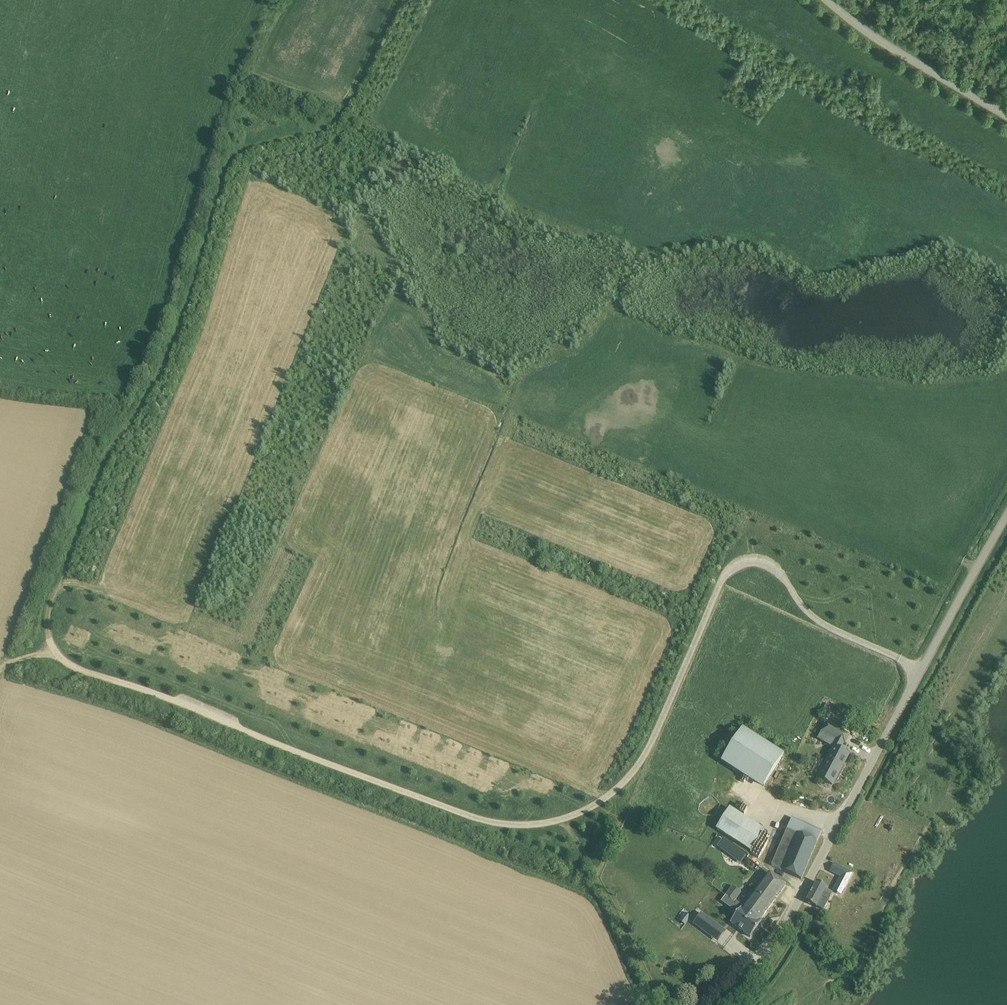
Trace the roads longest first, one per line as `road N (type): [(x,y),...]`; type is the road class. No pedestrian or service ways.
road 1 (track): [(563,819),(496,823),(341,769),(73,665),(55,649),(45,624),(99,470),(170,345),(225,166),(245,148),(333,121),(396,0)]
road 2 (unclassified): [(919,672),(821,623),(769,564),(741,563),(720,583),(638,767),(596,804),(563,819)]
road 3 (unclassified): [(731,1004),(761,968),(919,672)]
road 4 (unclassified): [(1006,116),(826,0)]
road 5 (unclassified): [(919,672),(1006,517)]

